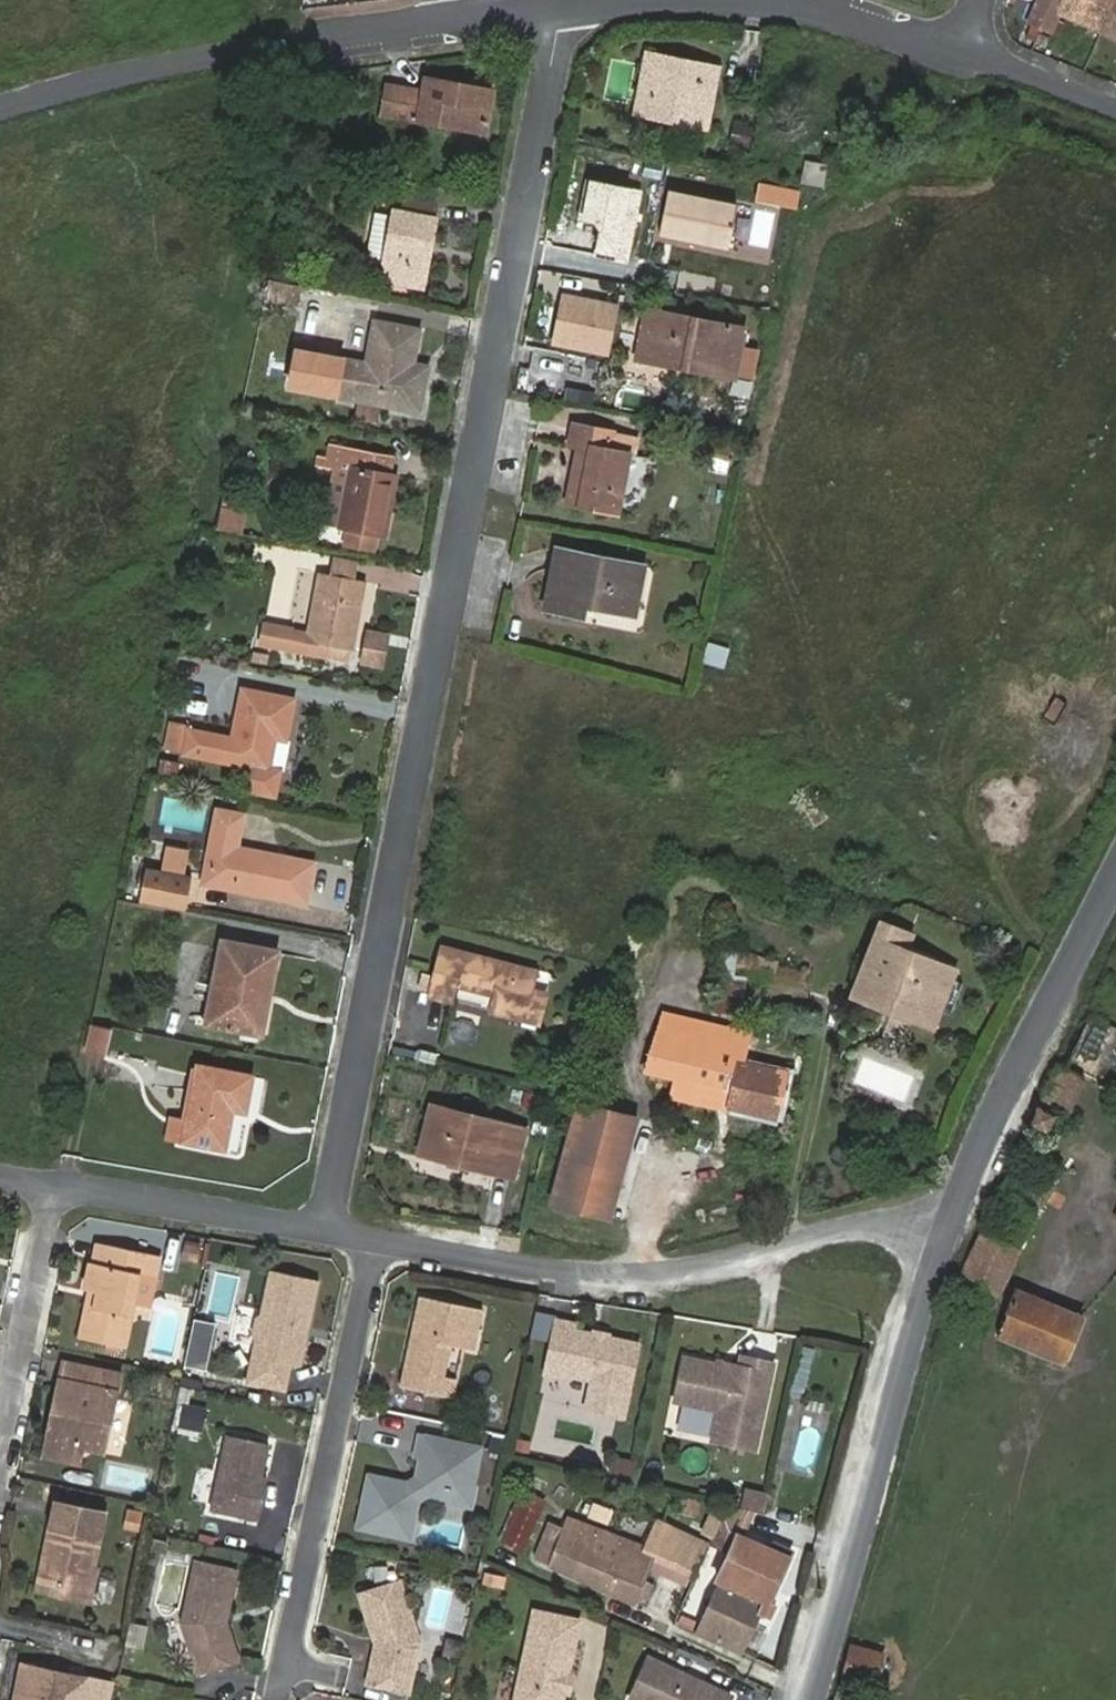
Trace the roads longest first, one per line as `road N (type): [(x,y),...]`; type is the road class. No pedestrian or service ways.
road 1 (residential): [(324,1233),(554,57),(519,0)]
road 2 (residential): [(376,1241),(615,1280),(953,1213)]
road 3 (residential): [(0,109),(495,0)]
road 4 (residential): [(816,1699),(912,1329),(953,1213)]
road 5 (residential): [(286,1667),(376,1241)]
road 6 (residential): [(953,1213),(1115,883)]
road 7 (residential): [(53,1186),(324,1233)]
road 8 (residential): [(0,1444),(53,1186)]
road 9 (residential): [(954,56),(1115,113)]
road 10 (residential): [(800,0),(954,56)]

